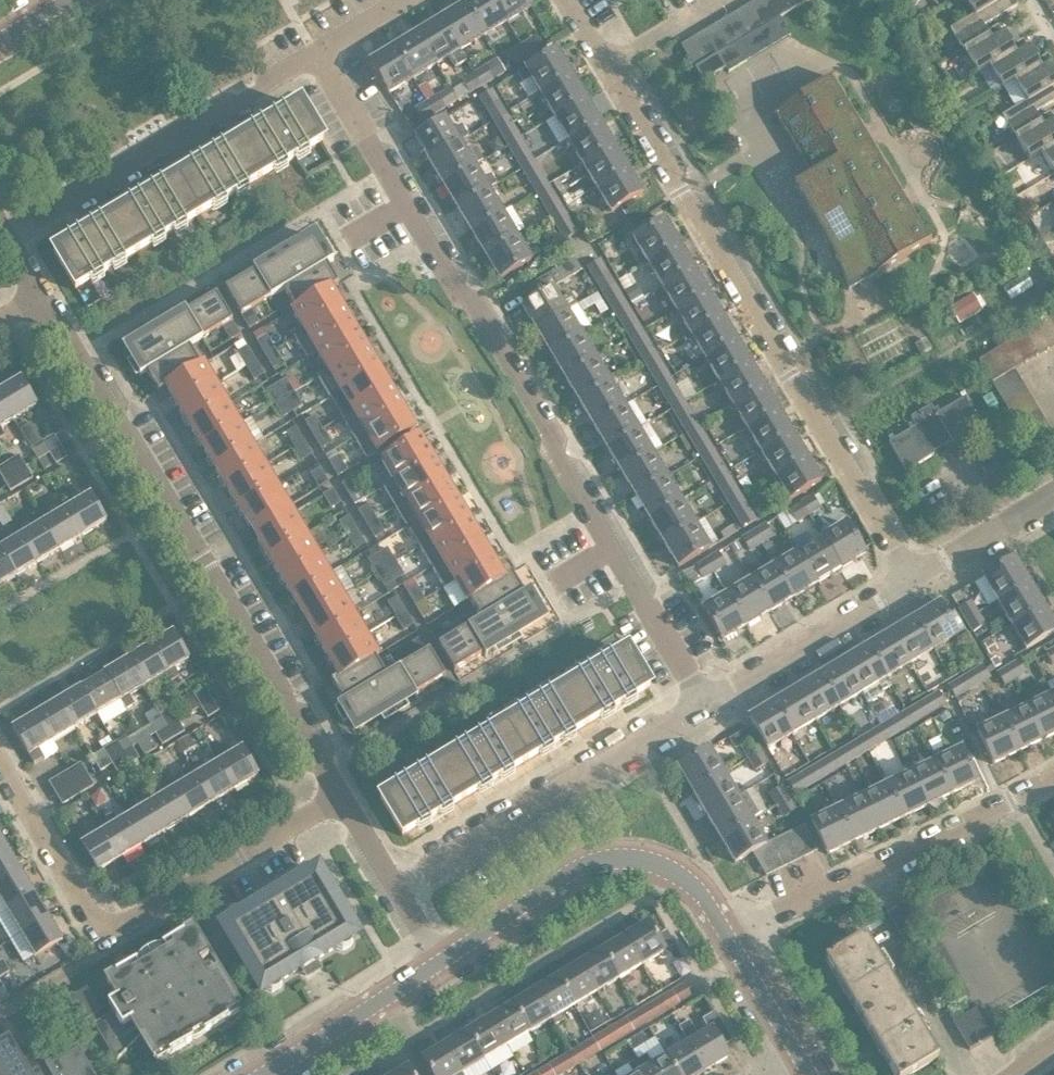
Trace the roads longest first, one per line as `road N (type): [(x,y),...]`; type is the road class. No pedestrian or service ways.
road 1 (residential): [(706,699),(324,49)]
road 2 (residential): [(610,70),(912,576)]
road 3 (residential): [(341,796),(39,293)]
road 4 (residential): [(341,796),(108,926),(88,912),(0,764)]
road 5 (residential): [(7,240),(324,49)]
road 6 (residential): [(396,889),(706,699)]
road 7 (residential): [(730,937),(1053,776)]
road 8 (tertiary): [(441,962),(575,872),(638,862),(691,885)]
road 9 (residential): [(706,699),(912,576)]
road 10 (tertiary): [(261,1074),(441,962)]
road 11 (residential): [(912,576),(1053,492)]
road 12 (tertiary): [(803,1058),(730,937)]

